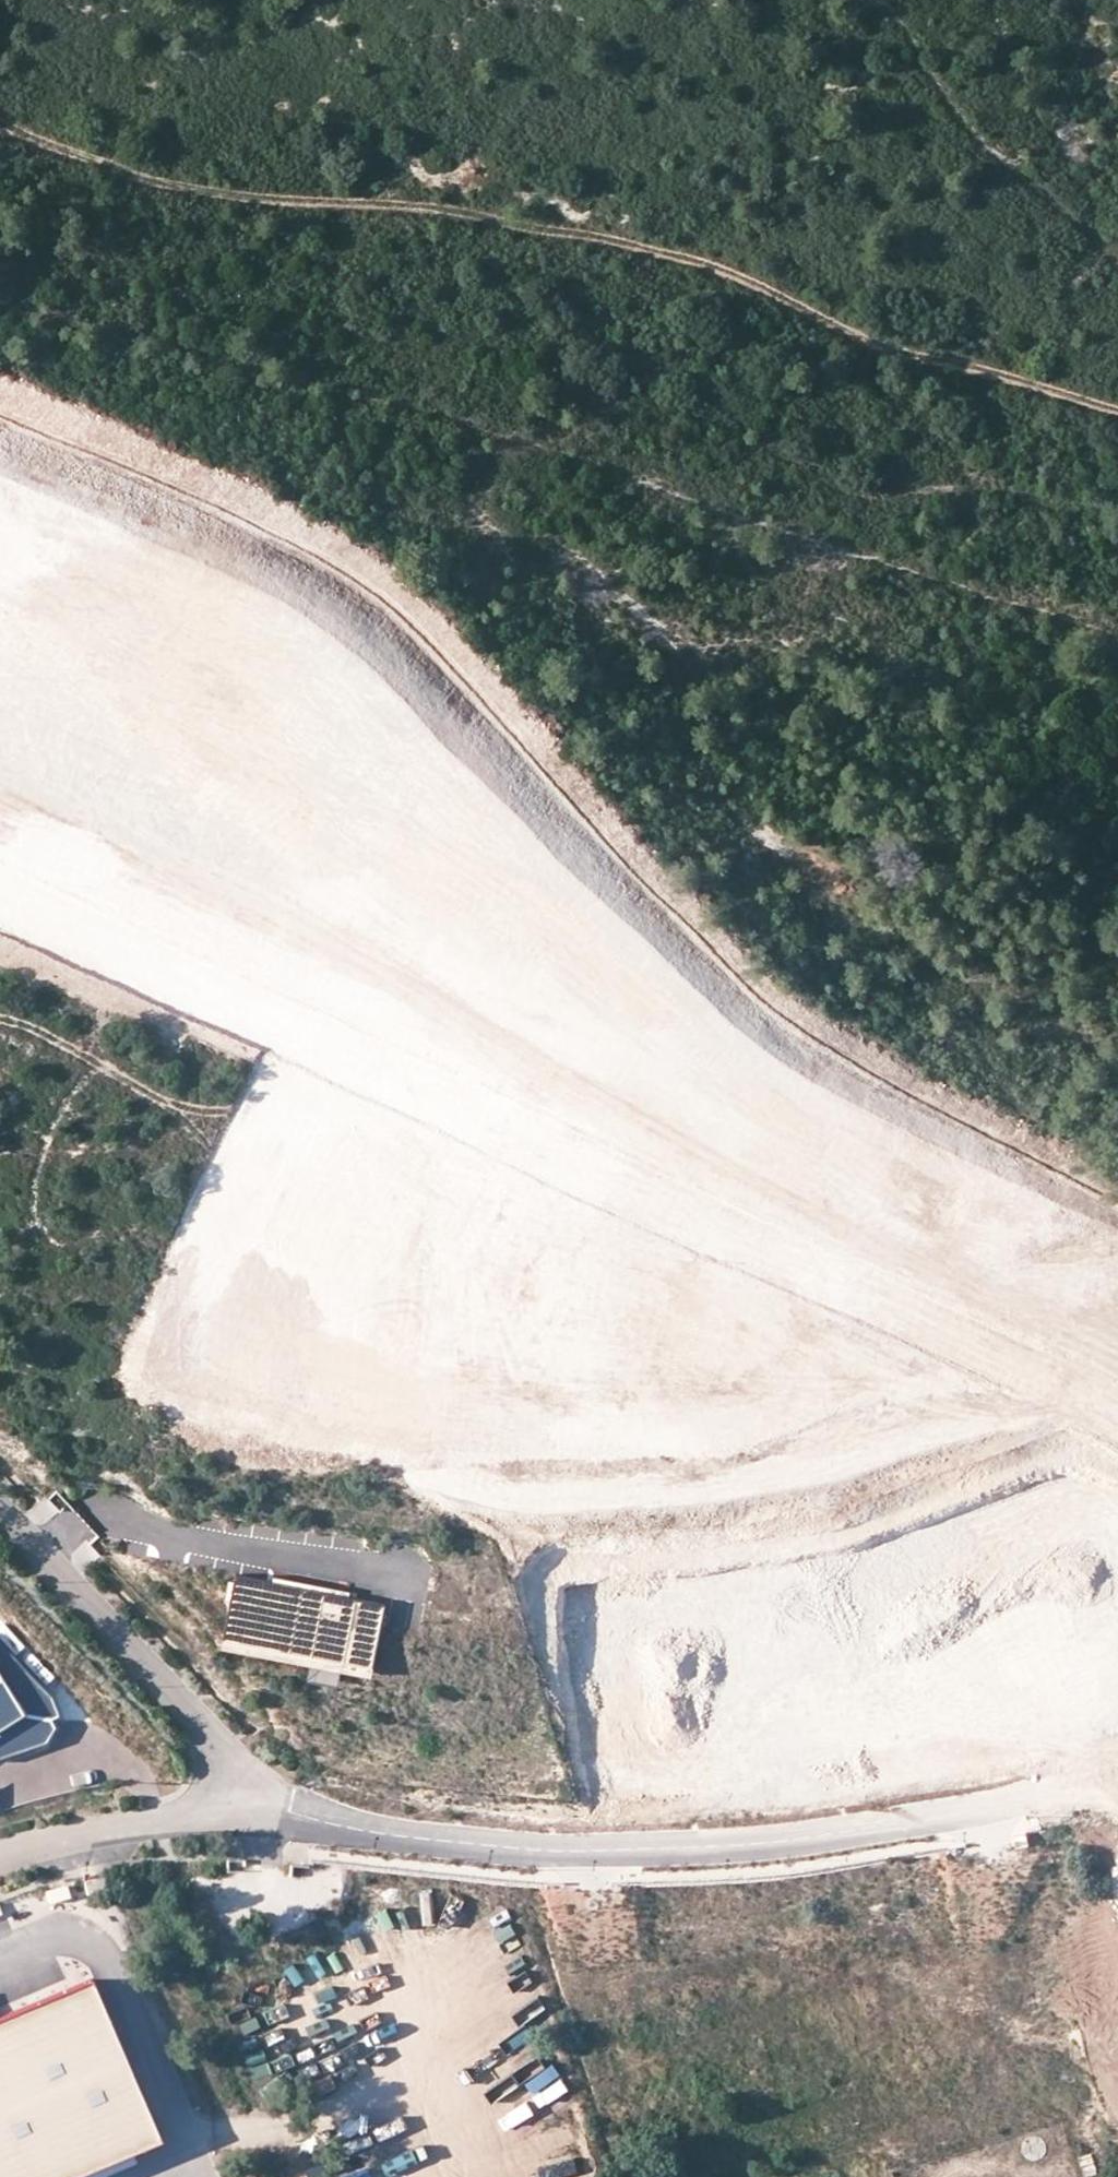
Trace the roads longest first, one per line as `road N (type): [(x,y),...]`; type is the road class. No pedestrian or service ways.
road 1 (unclassified): [(1096,1775),(1039,1796),(769,1841),(591,1846),(369,1831),(288,1812),(227,1816)]
road 2 (unclassified): [(0,1516),(199,1729),(223,1776),(227,1816)]
road 3 (unclassified): [(227,1816),(78,1840),(0,1863)]

